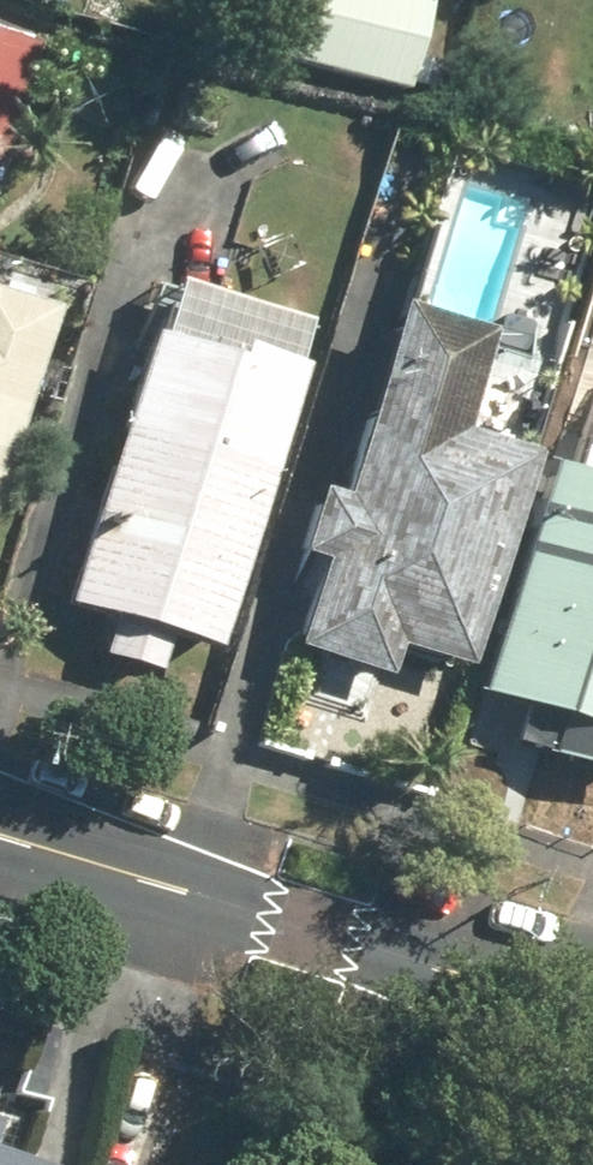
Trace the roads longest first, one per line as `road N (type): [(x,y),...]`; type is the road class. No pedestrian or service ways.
road 1 (residential): [(0,829),(592,1007)]

